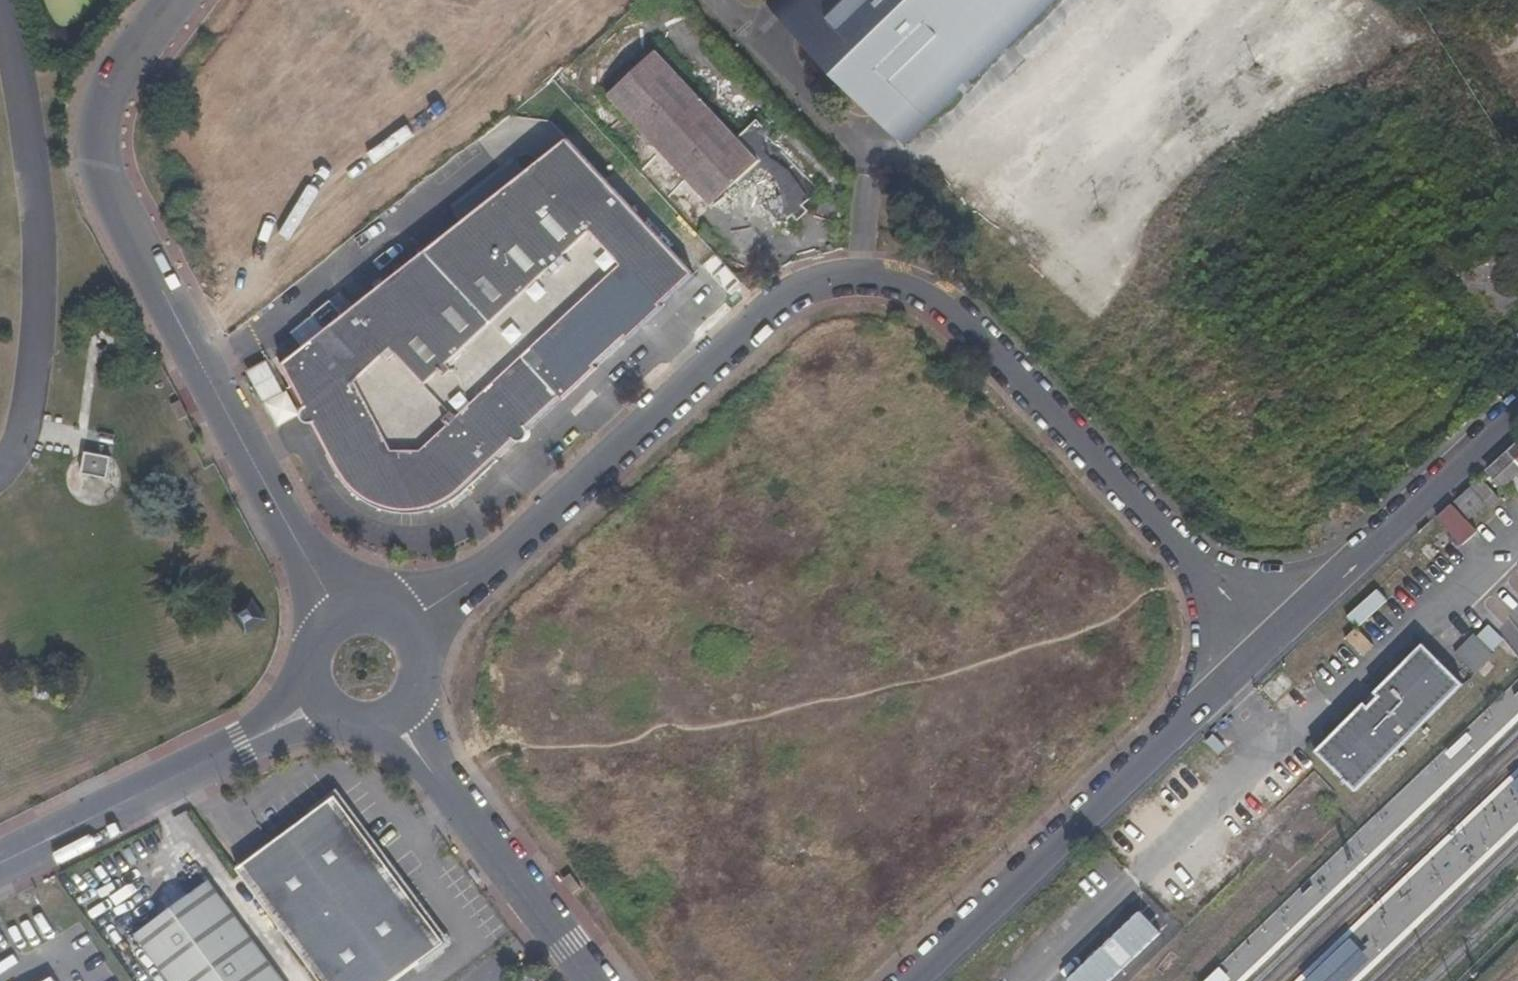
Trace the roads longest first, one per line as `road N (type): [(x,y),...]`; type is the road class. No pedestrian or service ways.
road 1 (unclassified): [(1271,639),(988,344),(928,292),(866,271),(814,281),(767,307),(427,612),(412,634)]
road 2 (unclassified): [(181,0),(106,101),(100,170),(338,618)]
road 3 (unclassified): [(913,980),(1271,639)]
road 4 (unclassified): [(314,704),(0,863)]
road 5 (unclassified): [(1271,639),(1517,415)]
road 6 (unclassified): [(592,980),(399,721)]

